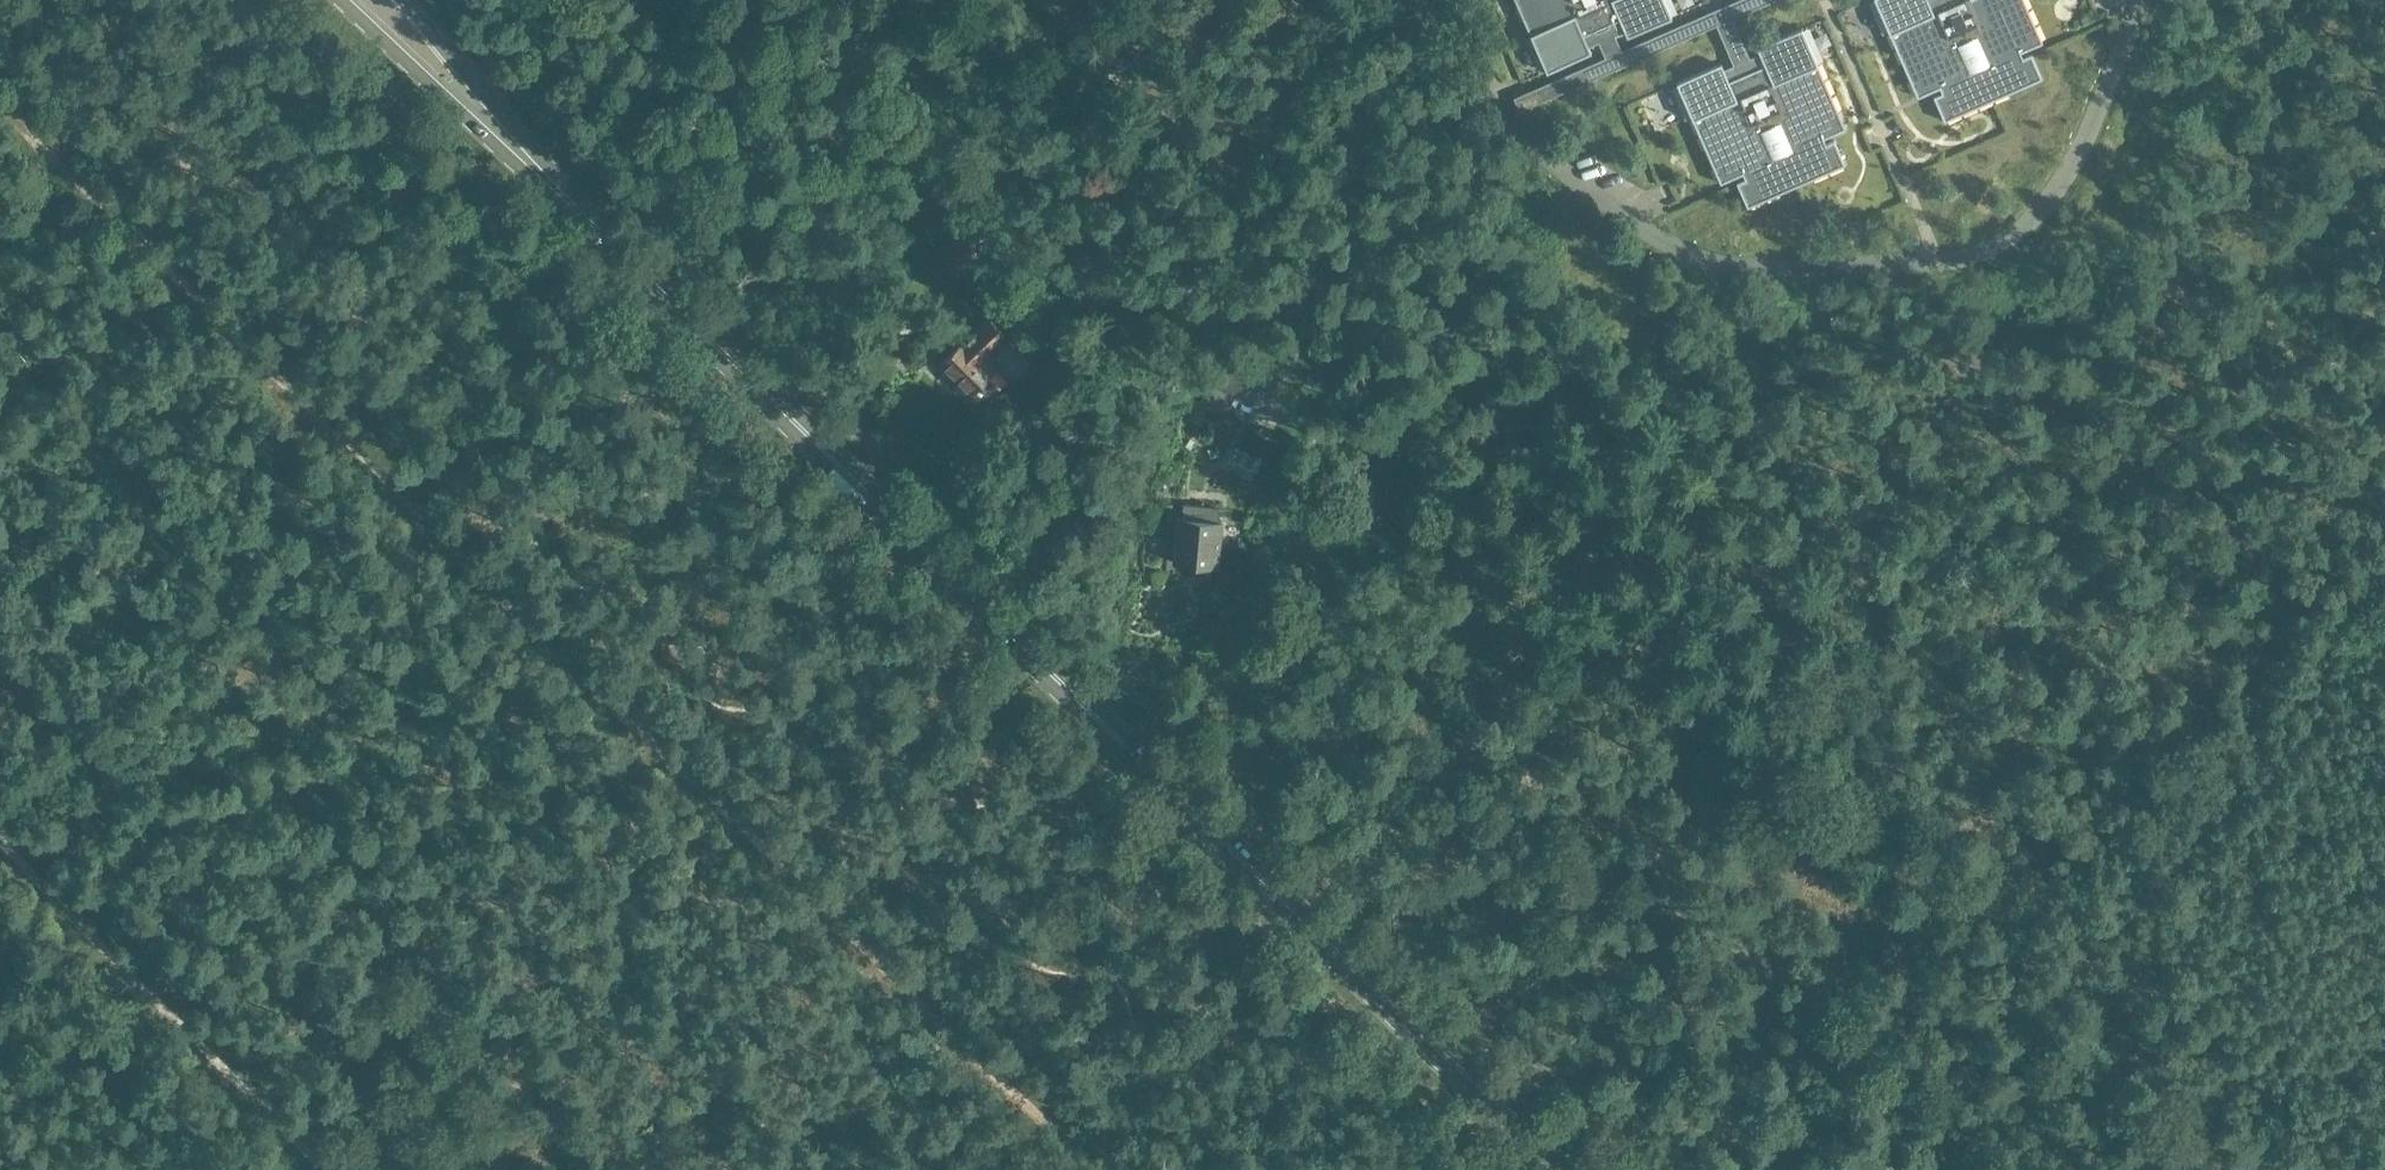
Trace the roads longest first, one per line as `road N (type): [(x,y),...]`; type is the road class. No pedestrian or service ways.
road 1 (primary): [(1586,1169),(1474,1081),(360,0)]
road 2 (track): [(1088,1169),(616,725),(0,93)]
road 3 (residential): [(1420,0),(1524,139),(1627,220),(1724,266),(1877,270),(1984,254),(2015,235),(2075,159),(2142,0)]

